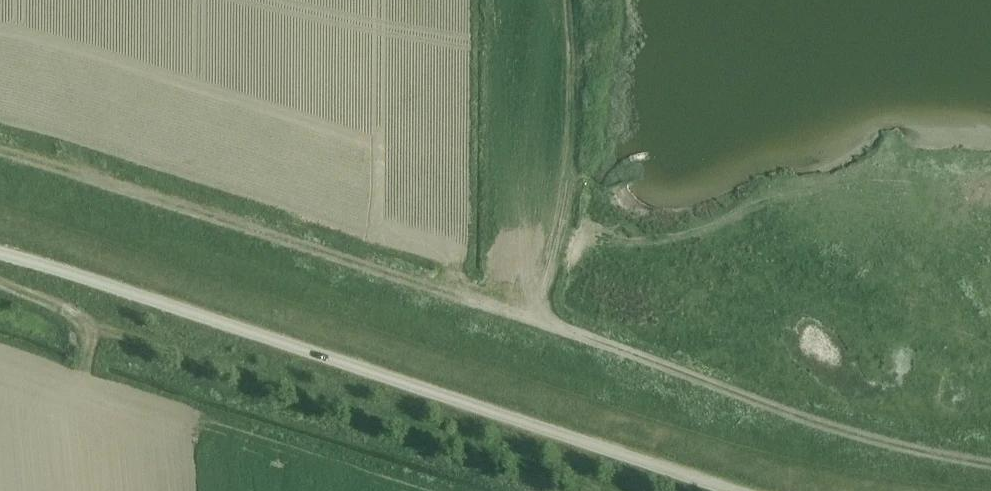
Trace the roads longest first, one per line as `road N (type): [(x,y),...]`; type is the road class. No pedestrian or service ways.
road 1 (track): [(0,145),(535,311),(803,417),(990,459)]
road 2 (unclassified): [(0,253),(733,490)]

